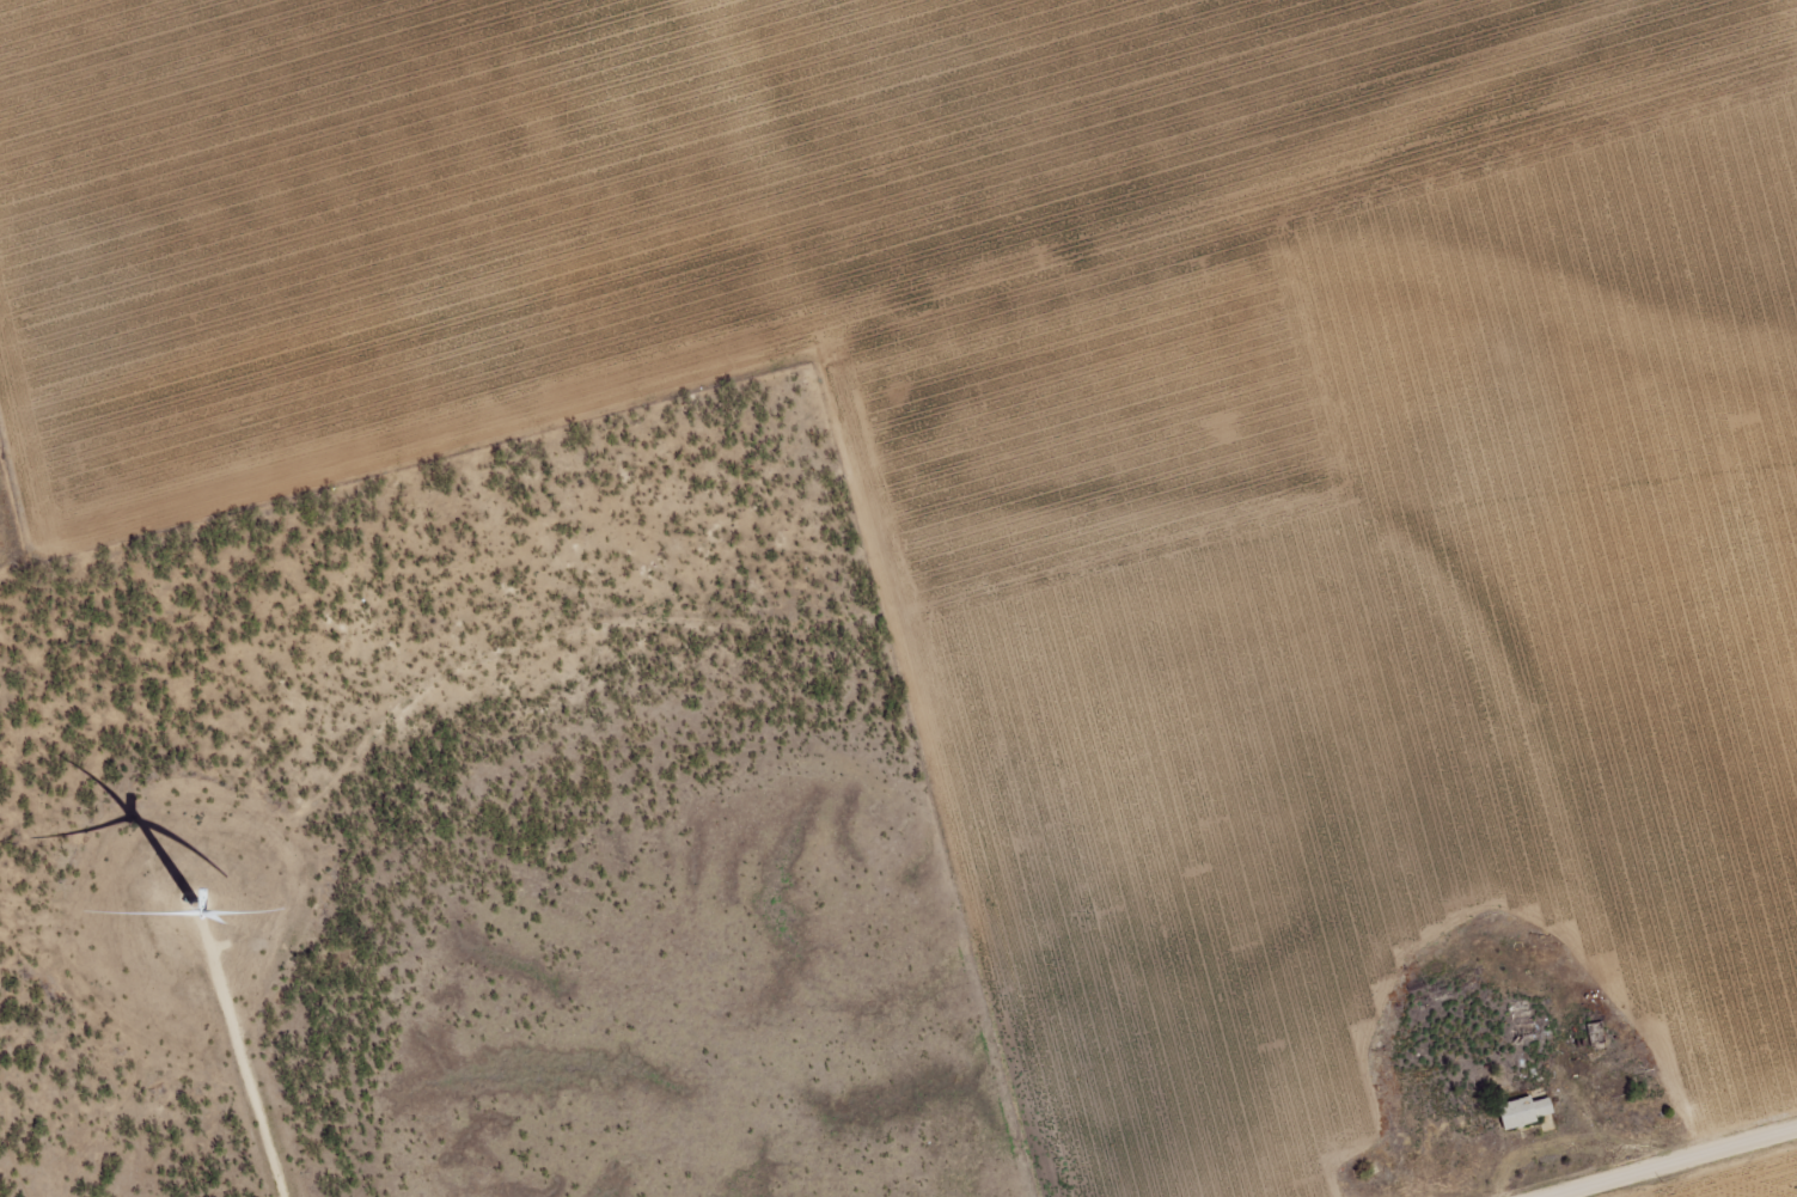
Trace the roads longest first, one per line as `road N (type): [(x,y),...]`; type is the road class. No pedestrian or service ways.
road 1 (residential): [(1533,1196),(1796,1124)]

